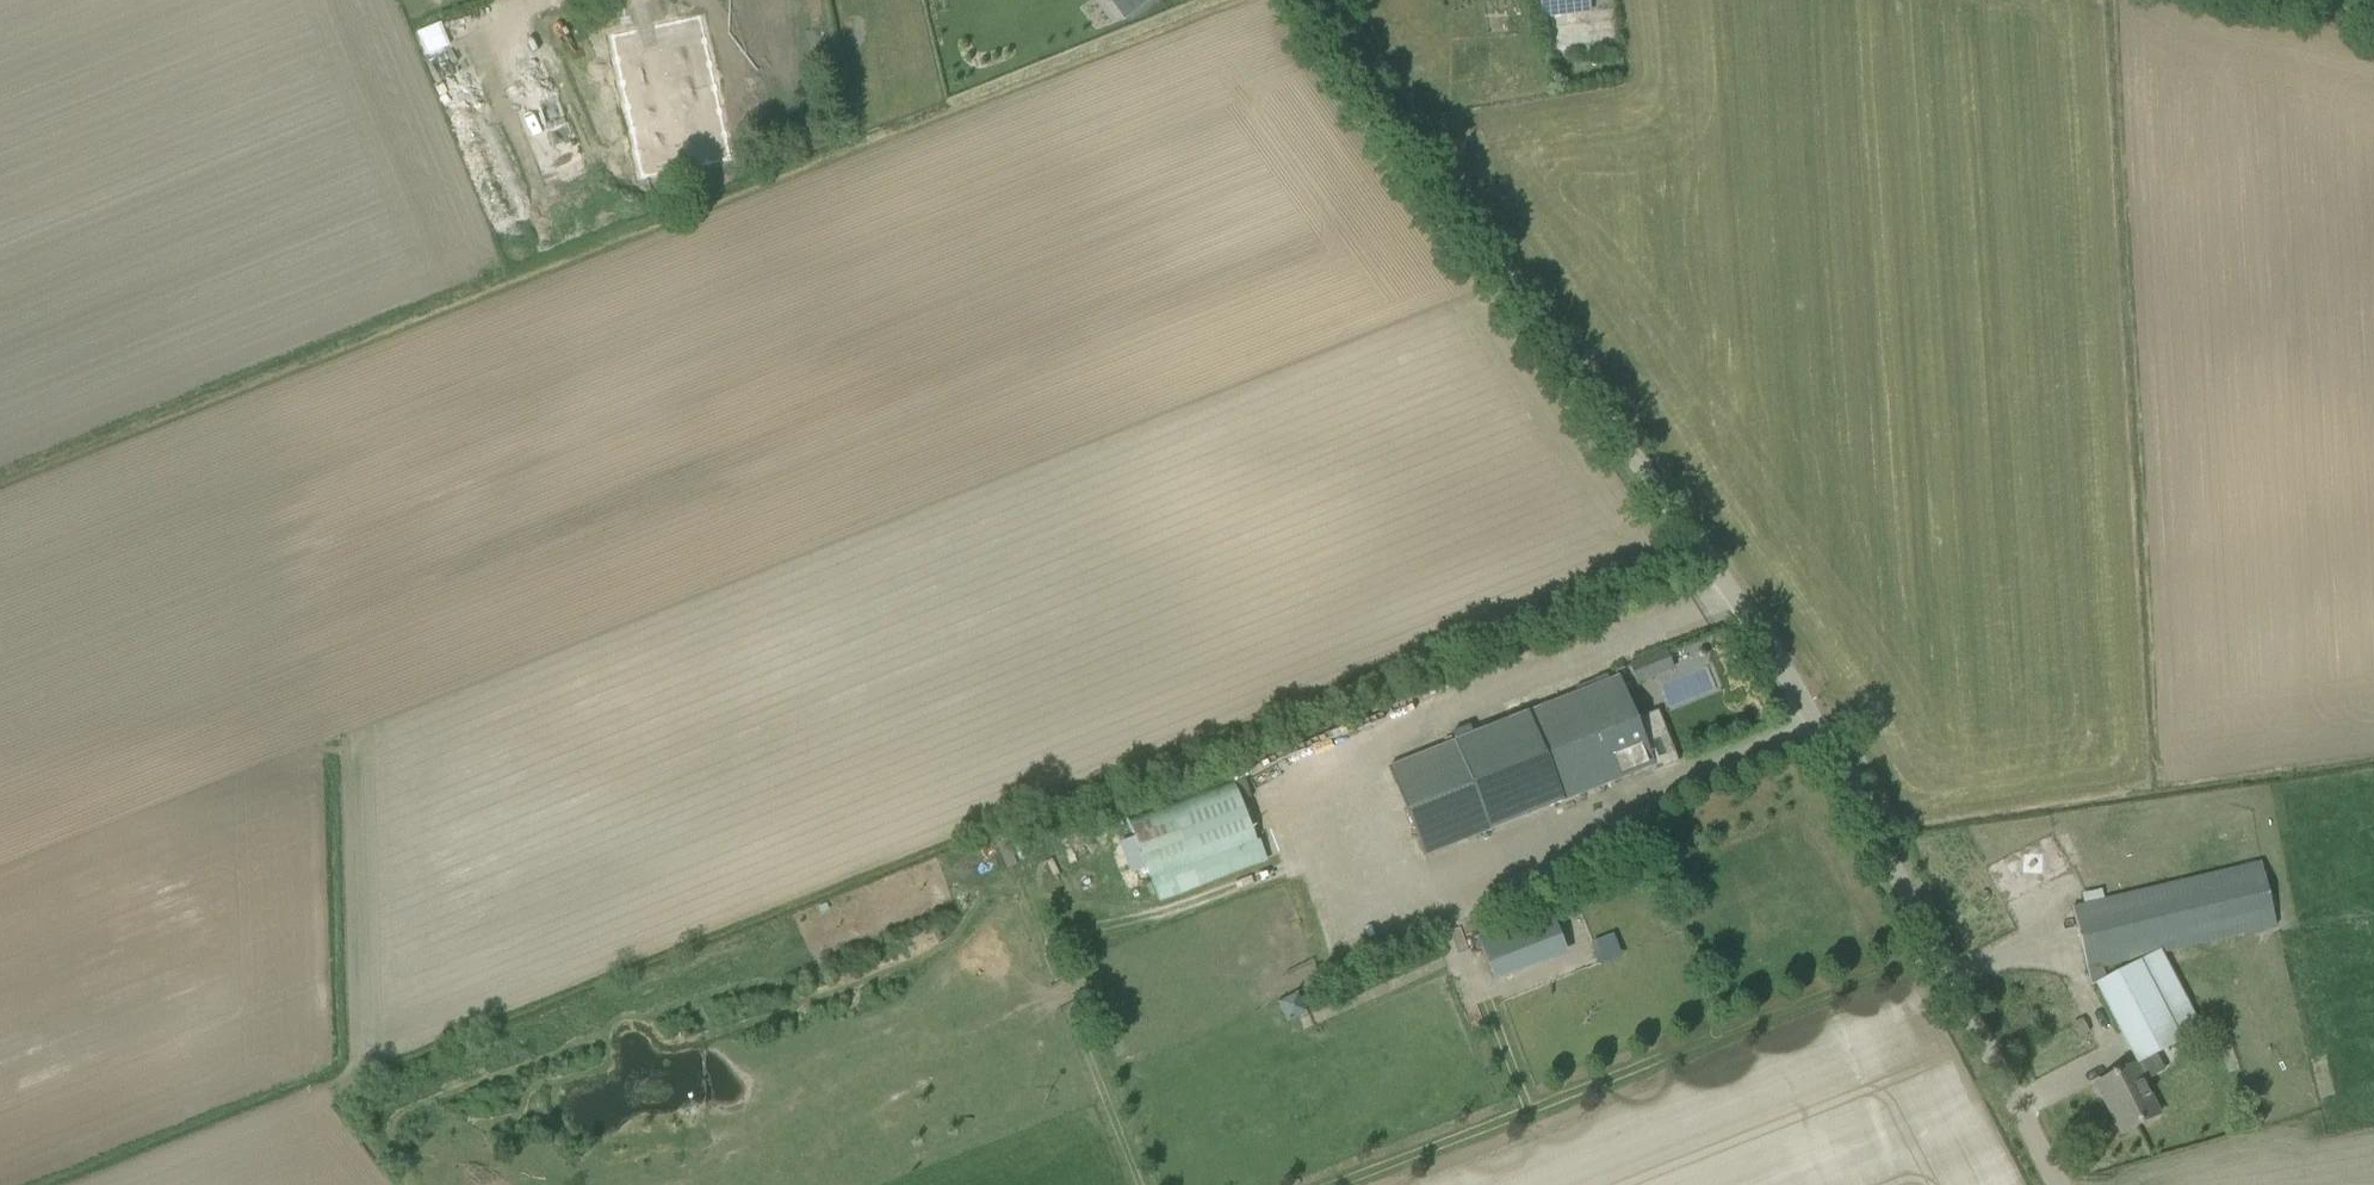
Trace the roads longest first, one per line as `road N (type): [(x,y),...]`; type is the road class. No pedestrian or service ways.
road 1 (unclassified): [(2088,1184),(1871,769),(1303,0)]

